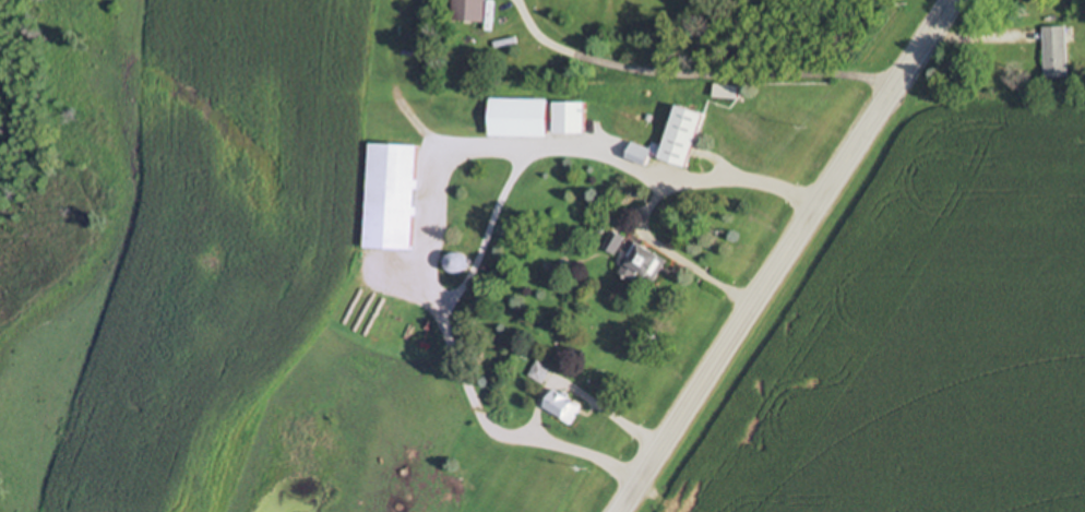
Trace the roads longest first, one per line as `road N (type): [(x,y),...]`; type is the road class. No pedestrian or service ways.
road 1 (secondary): [(623,511),(956,0)]

